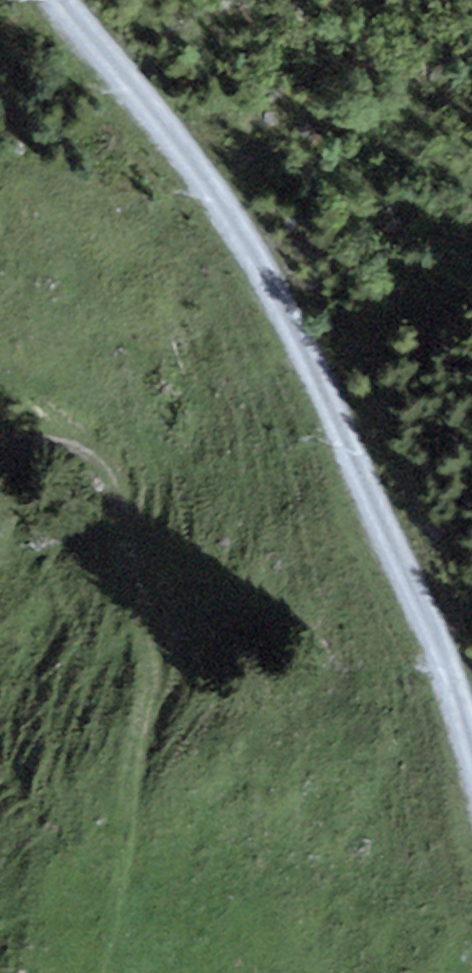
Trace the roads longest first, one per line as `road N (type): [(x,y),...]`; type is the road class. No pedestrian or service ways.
road 1 (track): [(471,740),(457,670),(287,308),(183,157),(53,0)]
road 2 (track): [(99,972),(85,920),(138,745),(147,624),(122,503),(65,435),(0,414)]

